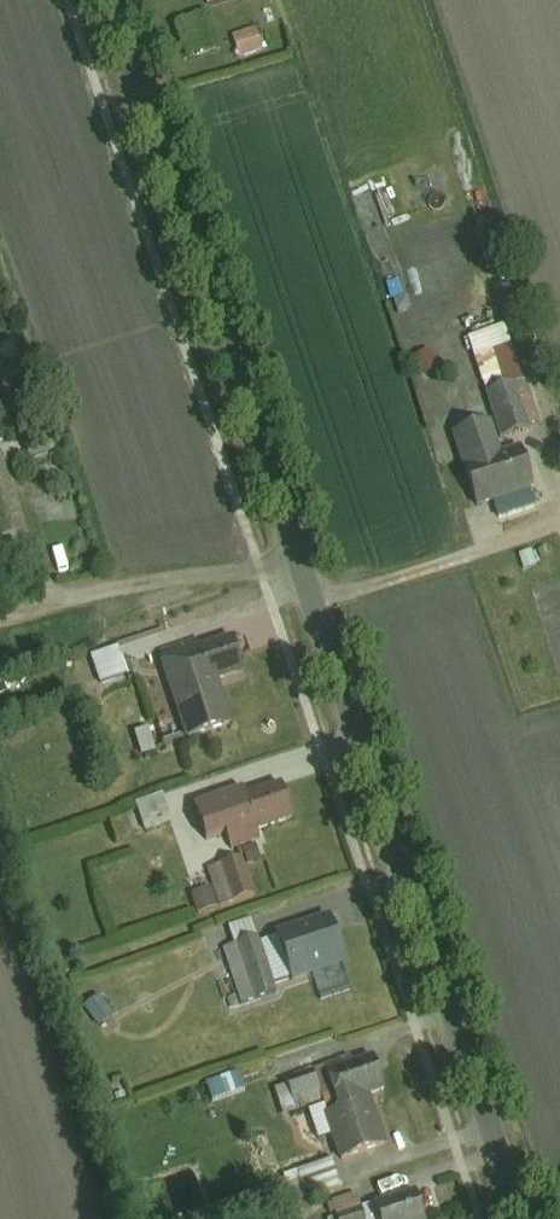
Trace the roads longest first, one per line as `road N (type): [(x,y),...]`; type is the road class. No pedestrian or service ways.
road 1 (tertiary): [(510,1218),(98,0)]

